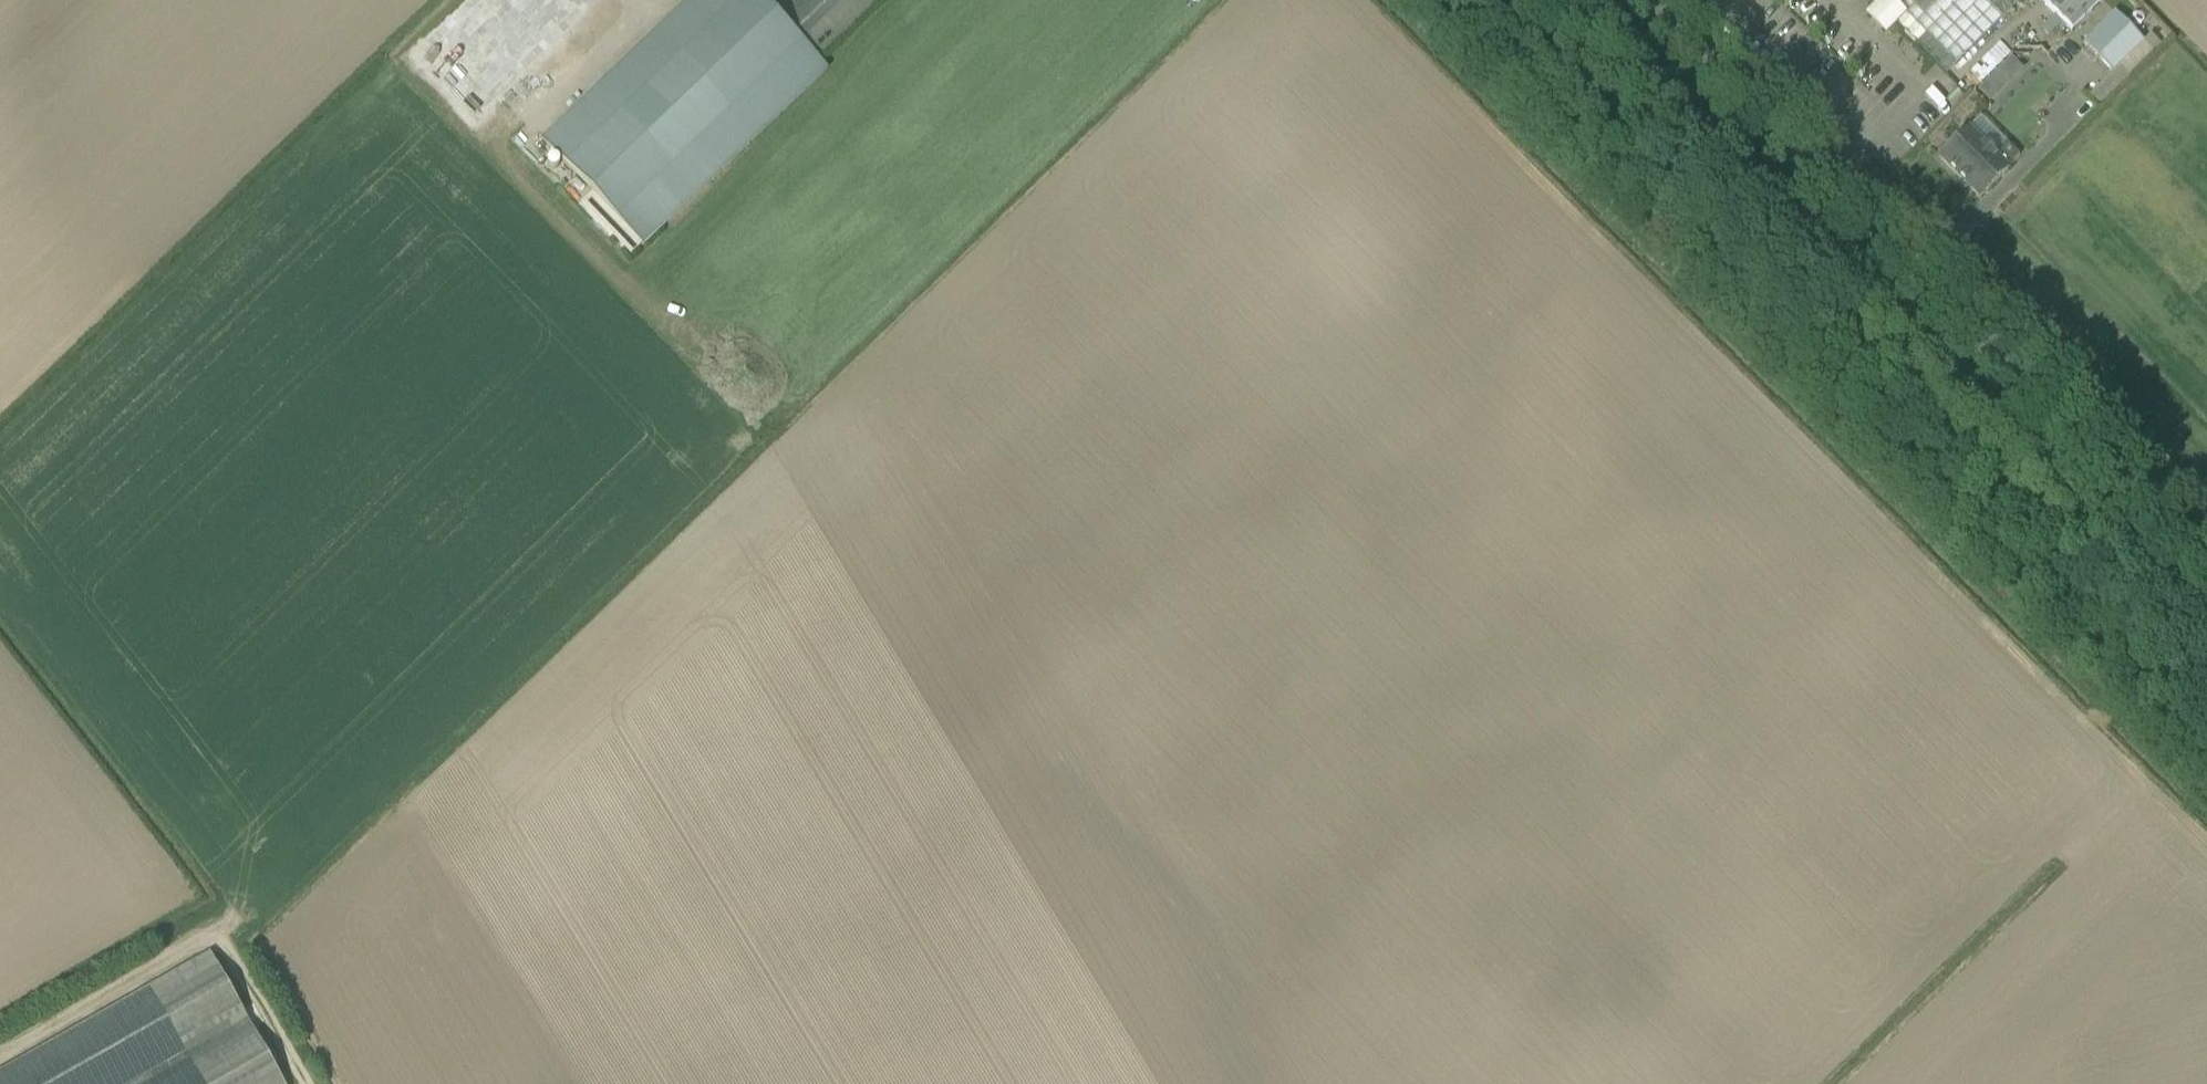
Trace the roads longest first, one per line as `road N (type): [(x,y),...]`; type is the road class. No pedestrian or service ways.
road 1 (tertiary): [(2206,559),(1648,0)]

